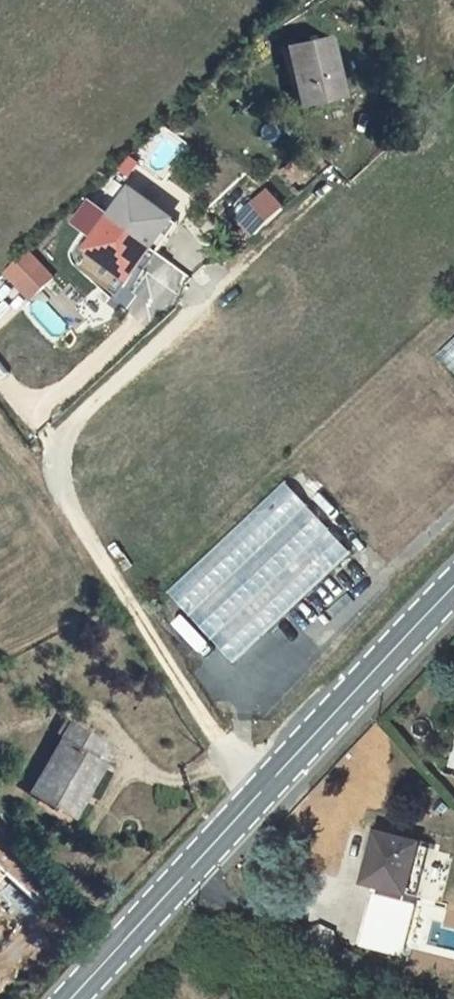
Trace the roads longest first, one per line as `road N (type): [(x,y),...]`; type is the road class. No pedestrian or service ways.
road 1 (track): [(257,798),(152,647),(58,478),(52,445),(238,281),(358,156),(349,130)]
road 2 (primary): [(70,998),(257,798),(453,605)]

